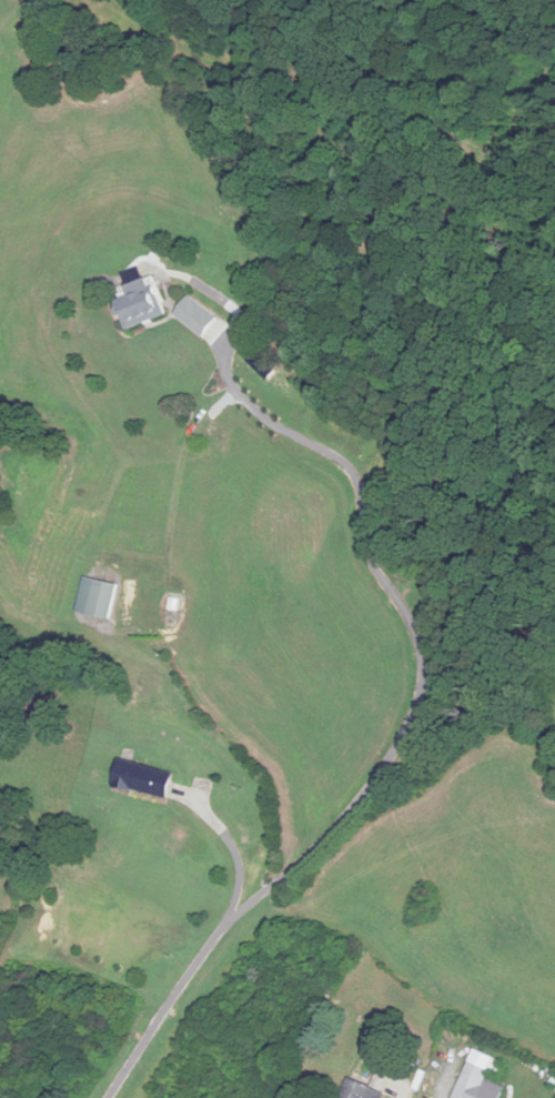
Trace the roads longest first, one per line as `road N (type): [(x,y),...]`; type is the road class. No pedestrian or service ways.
road 1 (residential): [(102,1097),(231,916),(317,846),(361,798),(420,701),(416,633),(365,544),(355,476),(345,462),(278,425),(230,381),(220,322)]

